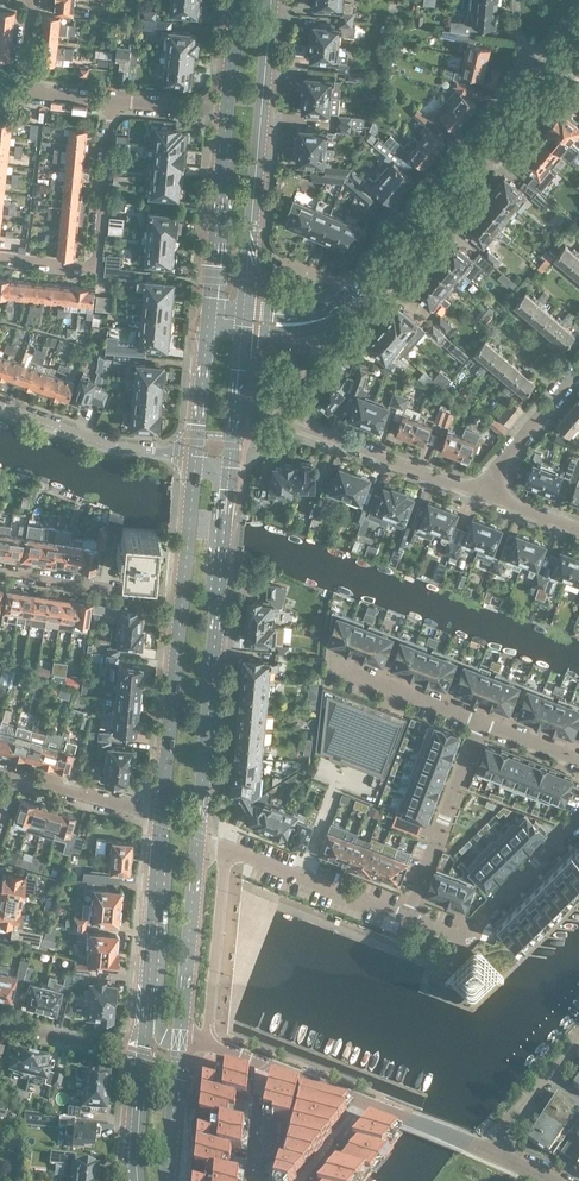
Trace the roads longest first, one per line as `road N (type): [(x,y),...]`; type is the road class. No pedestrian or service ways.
road 1 (tertiary): [(257,322),(324,316),(372,288),(578,38)]
road 2 (primary): [(198,836),(230,468)]
road 3 (primary): [(195,452),(161,819)]
road 4 (residential): [(180,1040),(495,1151)]
road 5 (primary): [(243,321),(272,0)]
road 6 (residential): [(0,258),(95,261),(112,101)]
road 7 (residential): [(578,816),(471,931),(406,915)]
road 8 (residential): [(487,494),(278,418)]
road 9 (primary): [(227,106),(207,318)]
road 10 (residential): [(480,720),(406,915)]
road 11 (primary): [(180,1040),(198,836)]
road 12 (tertiary): [(195,452),(105,444),(0,405)]
road 13 (primary): [(161,819),(147,1006)]
road 14 (residential): [(327,662),(480,720)]
road 15 (residential): [(154,593),(0,569)]
road 16 (residential): [(161,819),(12,774)]
road 17 (primary): [(230,468),(243,321)]
road 18 (residential): [(487,494),(503,462),(578,380)]
road 19 (primary): [(167,1180),(180,1040)]
road 20 (primary): [(207,318),(195,452)]
road 21 (unclassified): [(495,1151),(508,1124),(578,1048)]
road 22 (residential): [(120,1049),(0,1020)]

